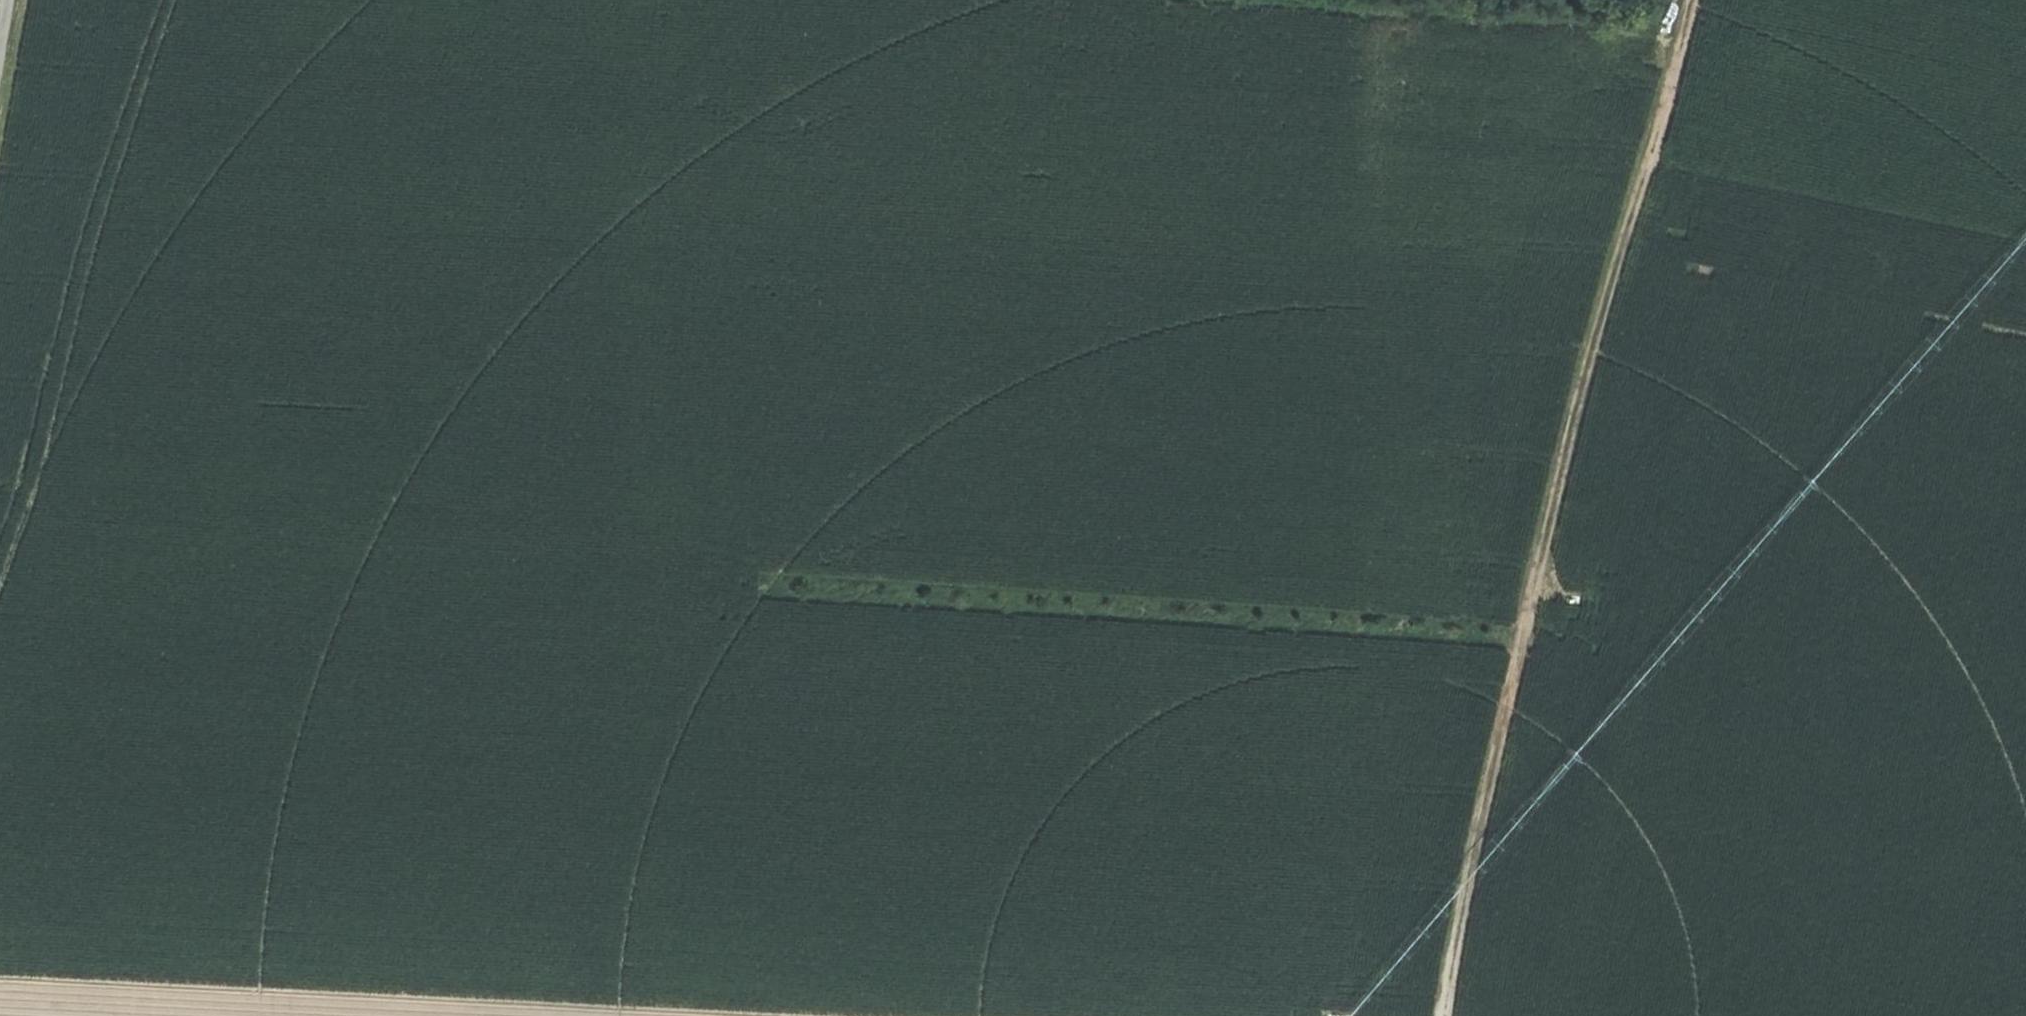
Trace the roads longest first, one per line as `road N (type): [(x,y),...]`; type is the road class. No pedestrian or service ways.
road 1 (track): [(1448,1015),(1451,966),(1577,398),(1689,0)]

